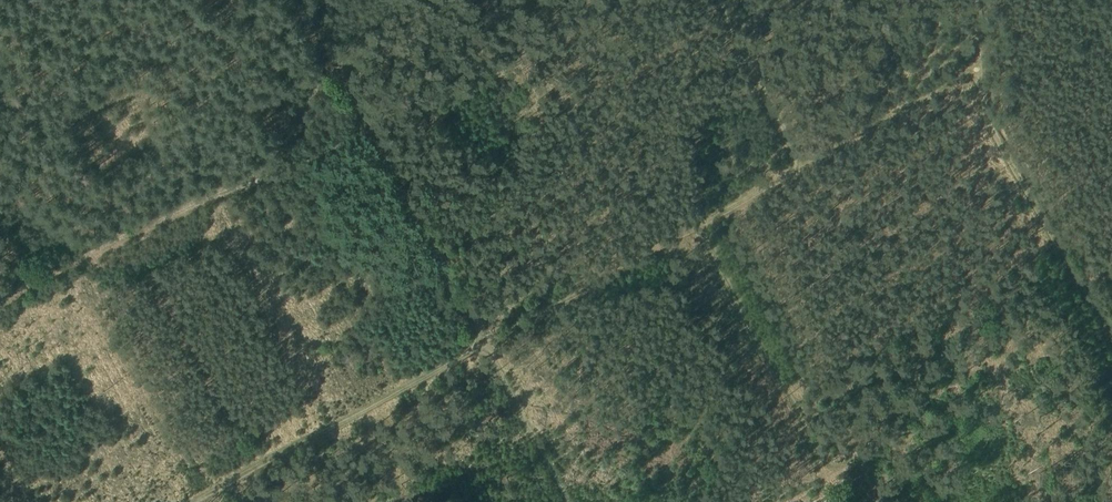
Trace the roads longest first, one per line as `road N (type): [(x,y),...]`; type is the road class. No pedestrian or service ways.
road 1 (track): [(0,213),(31,270),(362,121),(565,501)]
road 2 (track): [(800,165),(978,74)]
road 3 (track): [(800,165),(716,0)]
road 4 (track): [(298,0),(362,121)]

